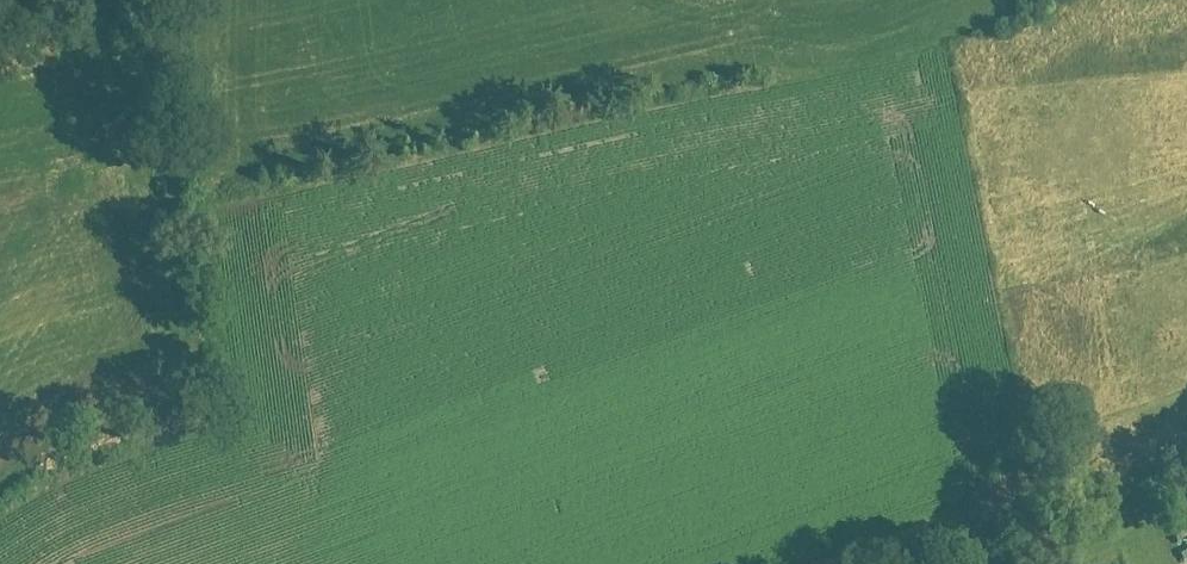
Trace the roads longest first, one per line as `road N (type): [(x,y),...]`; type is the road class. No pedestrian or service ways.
road 1 (track): [(1064,550),(1186,502)]

